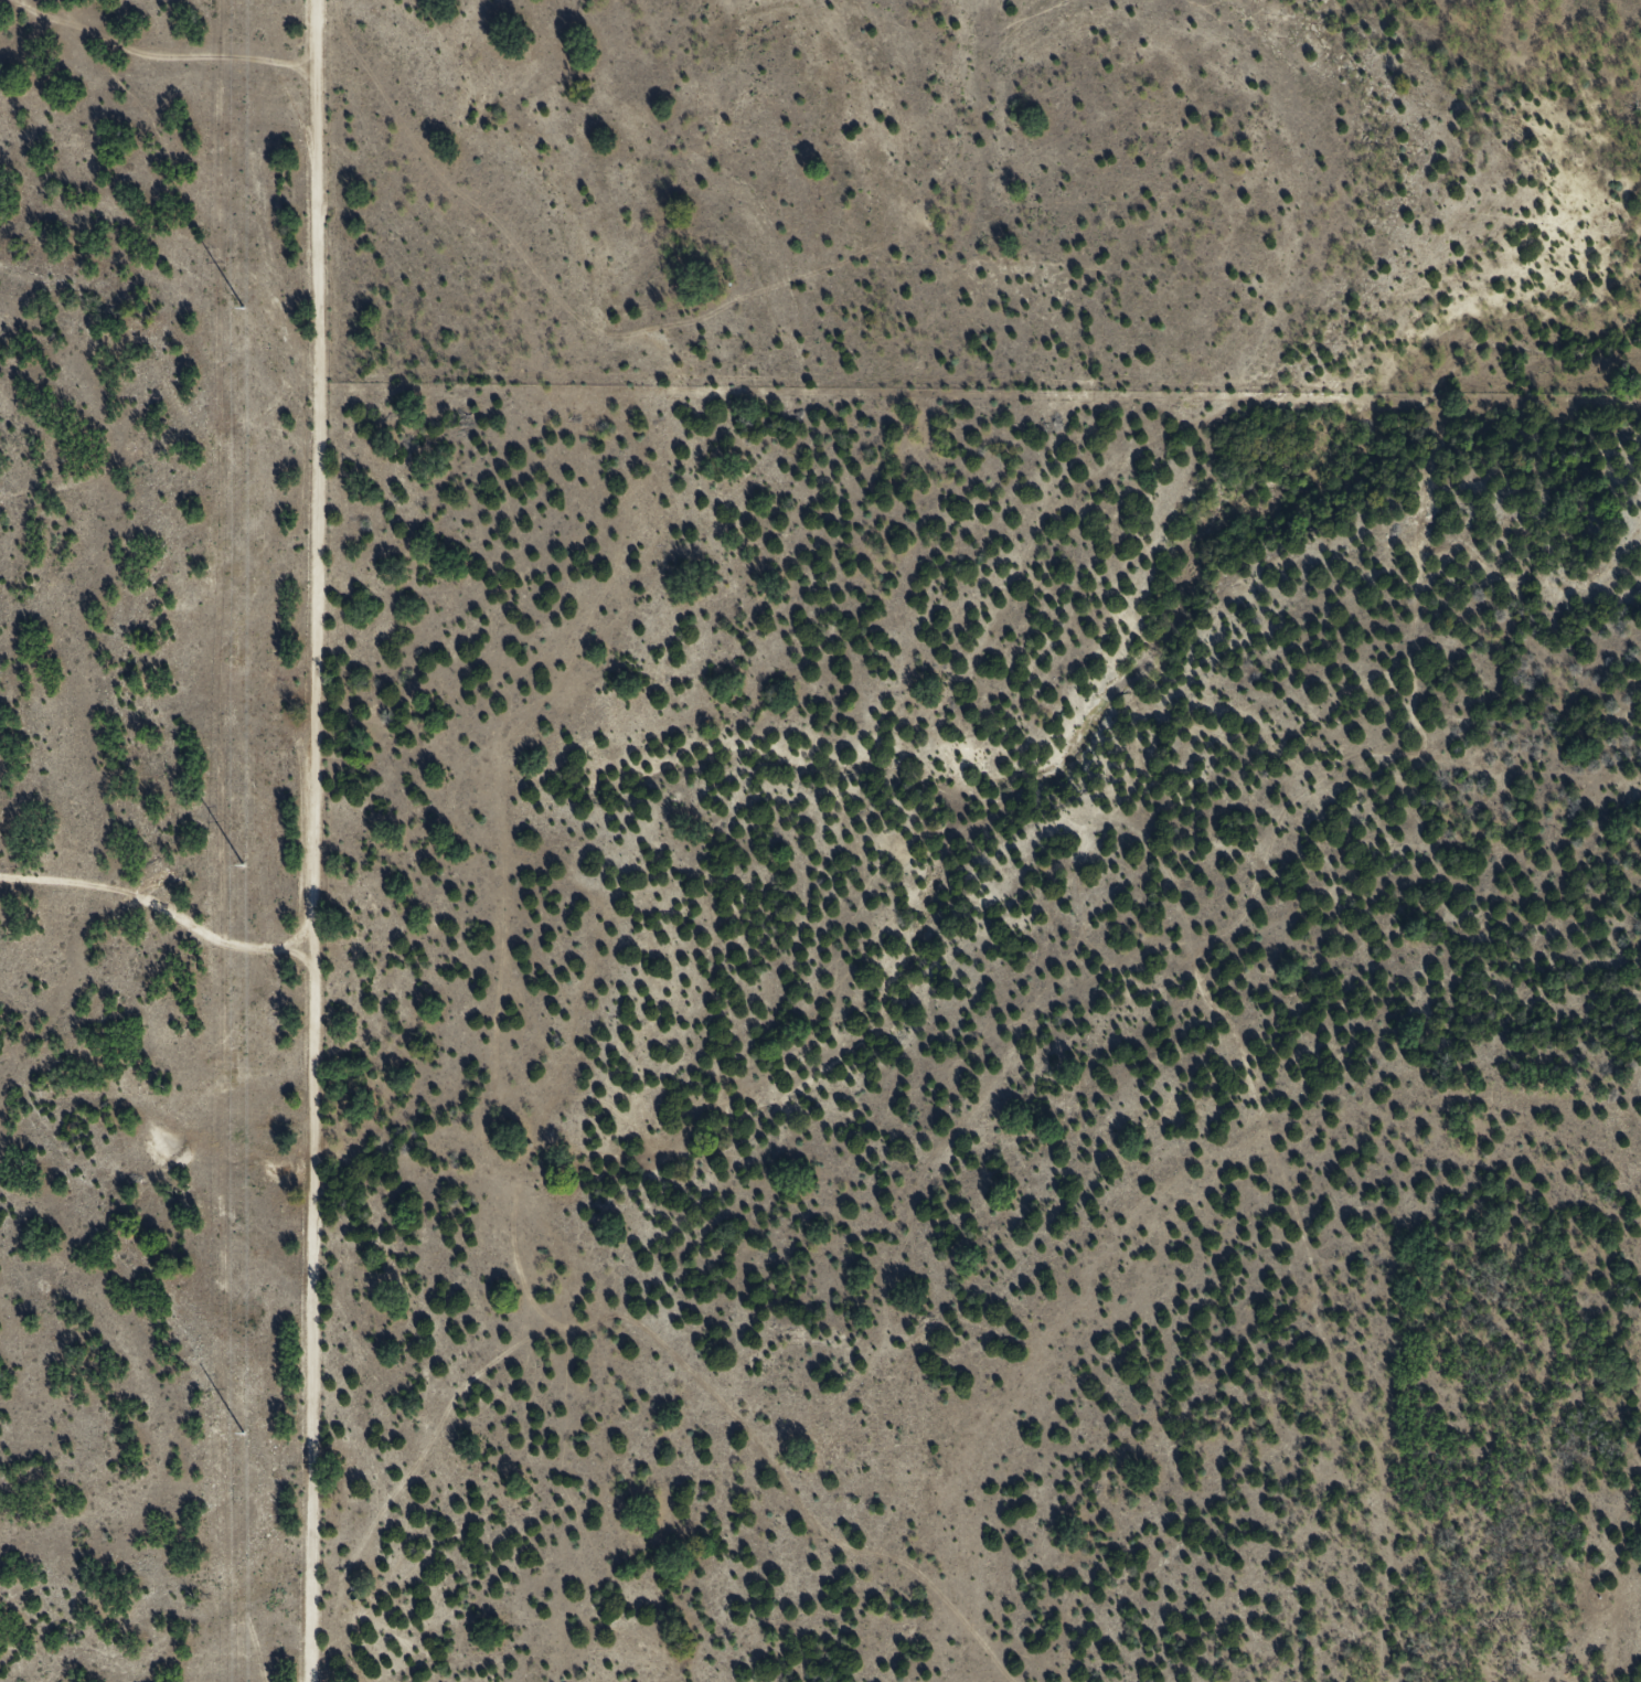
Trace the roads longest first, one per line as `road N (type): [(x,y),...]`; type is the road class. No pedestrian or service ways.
road 1 (residential): [(332,1681),(311,396),(315,0)]
road 2 (residential): [(1021,1681),(961,1636),(874,1598),(792,1526),(672,1362),(530,1384),(394,1521),(333,1532)]

